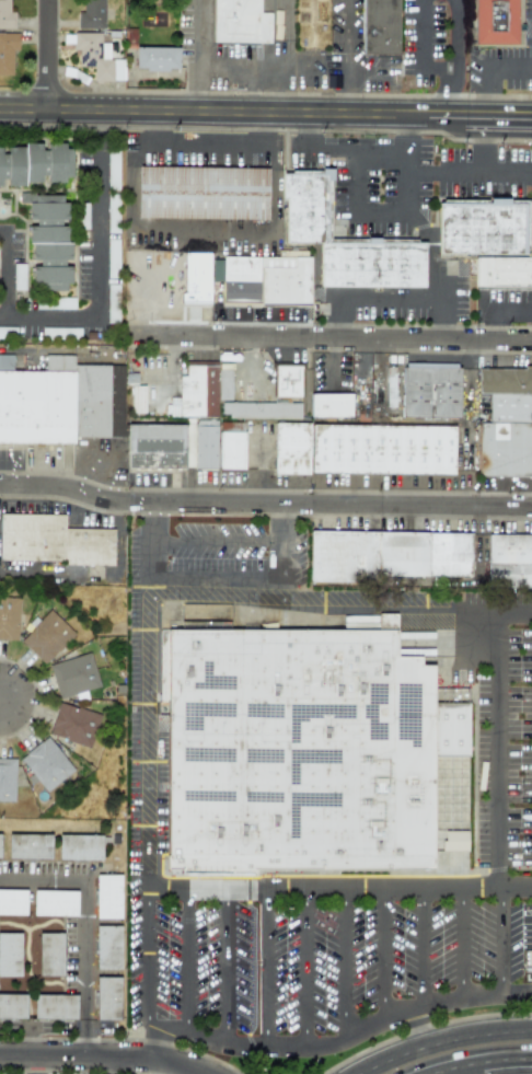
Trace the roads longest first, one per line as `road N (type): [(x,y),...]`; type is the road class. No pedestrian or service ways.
road 1 (residential): [(531,504),(150,504),(65,487),(0,486)]
road 2 (tertiary): [(0,111),(531,119)]
road 3 (residential): [(531,343),(141,339)]
road 4 (residential): [(85,1060),(86,885),(0,883)]
road 5 (residential): [(0,1058),(150,1061),(209,1073)]
road 6 (secondary): [(531,1031),(431,1044),(358,1073)]

